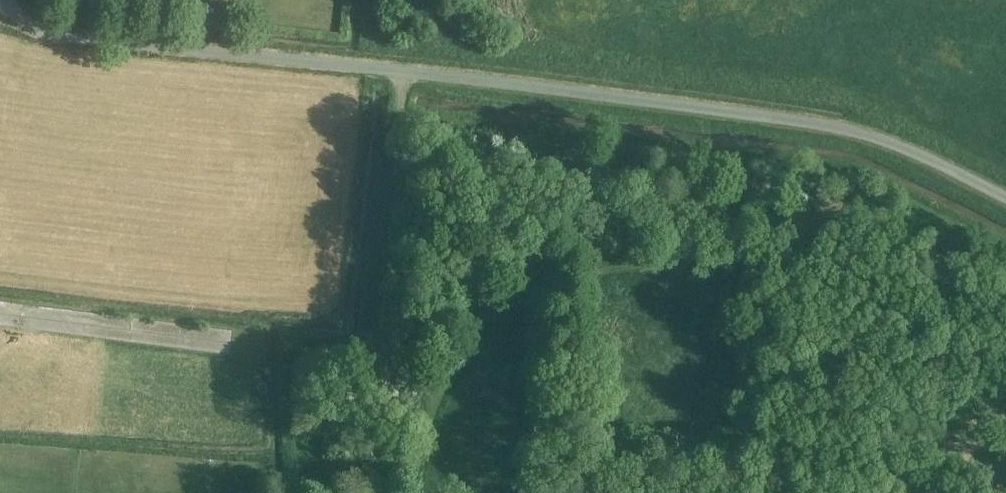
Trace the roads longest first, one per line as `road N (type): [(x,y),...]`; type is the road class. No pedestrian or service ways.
road 1 (unclassified): [(9,0),(32,26),(57,34),(454,74),(852,129),(1005,199)]

